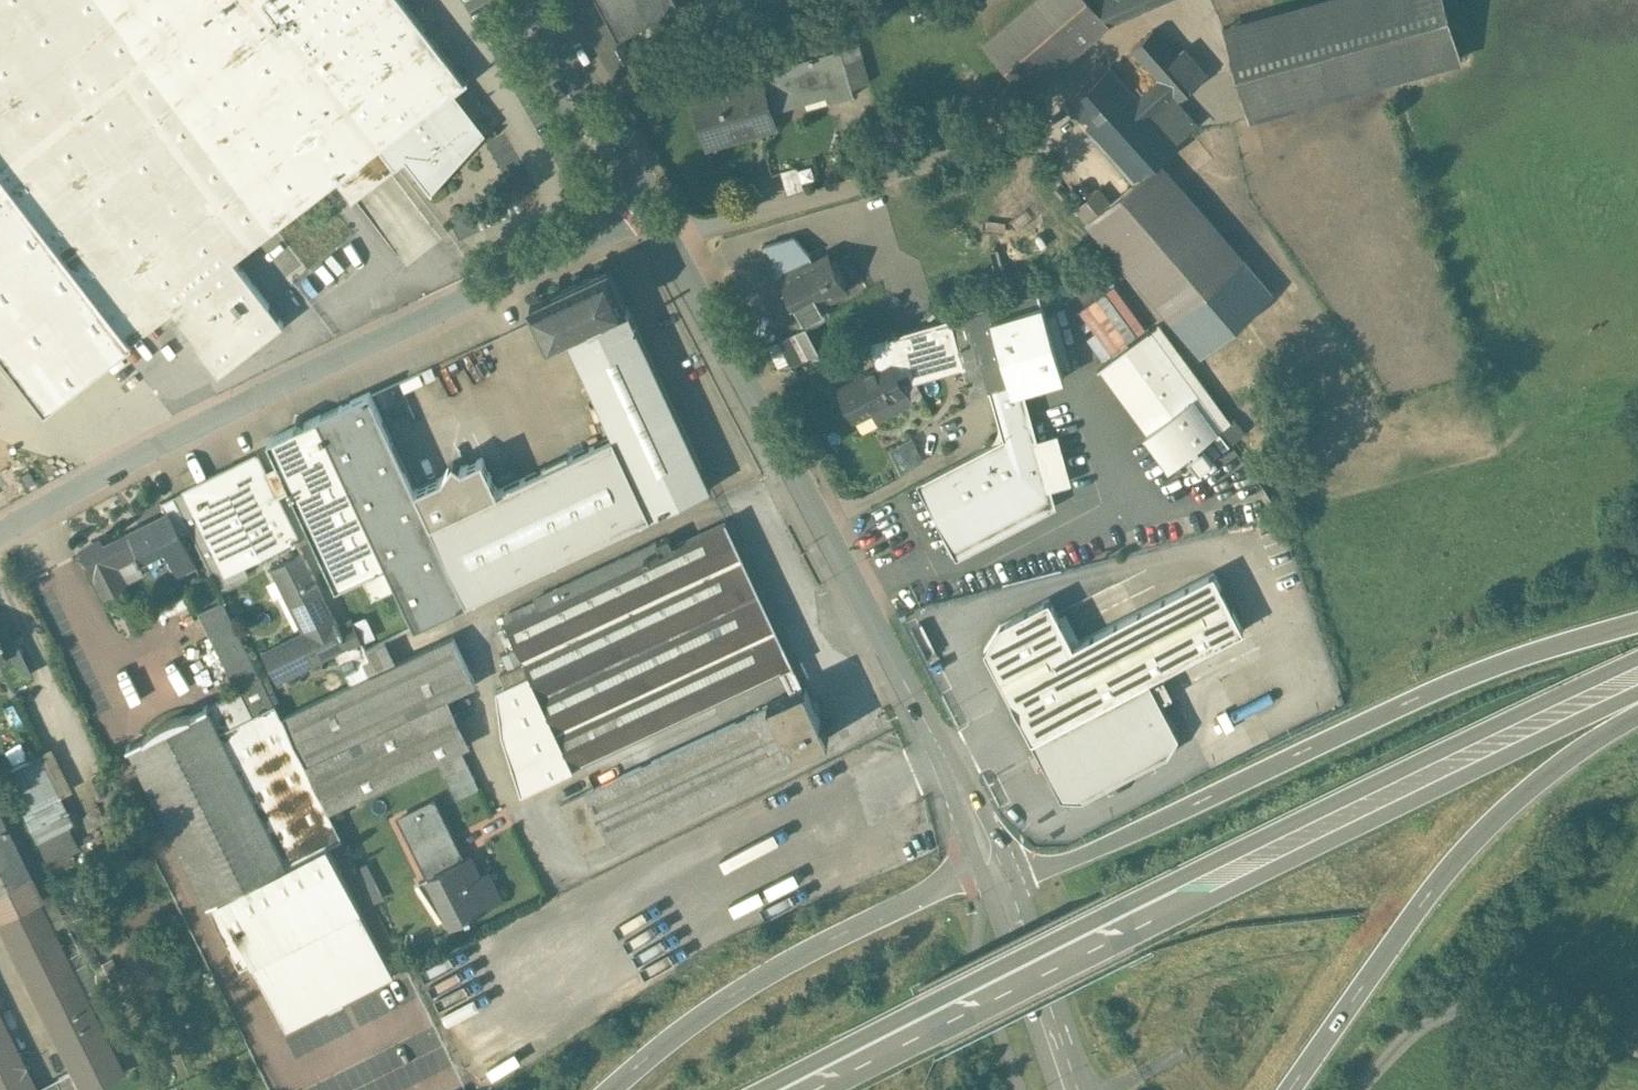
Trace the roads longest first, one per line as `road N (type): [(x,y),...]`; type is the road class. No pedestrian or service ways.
road 1 (trunk): [(1637,655),(750,1089)]
road 2 (trunk): [(818,1089),(1207,892),(1637,692)]
road 3 (tertiary): [(995,864),(936,737),(650,206)]
road 4 (residential): [(650,206),(200,424),(0,531)]
road 5 (trunk): [(1637,614),(1502,658),(1006,888)]
road 6 (trunk): [(1288,1089),(1473,837),(1574,747),(1637,711)]
road 7 (trunk): [(995,864),(784,969),(706,1015),(610,1089)]
road 8 (tertiary): [(650,206),(535,0)]
road 9 (tertiary): [(1071,1089),(1006,888)]

